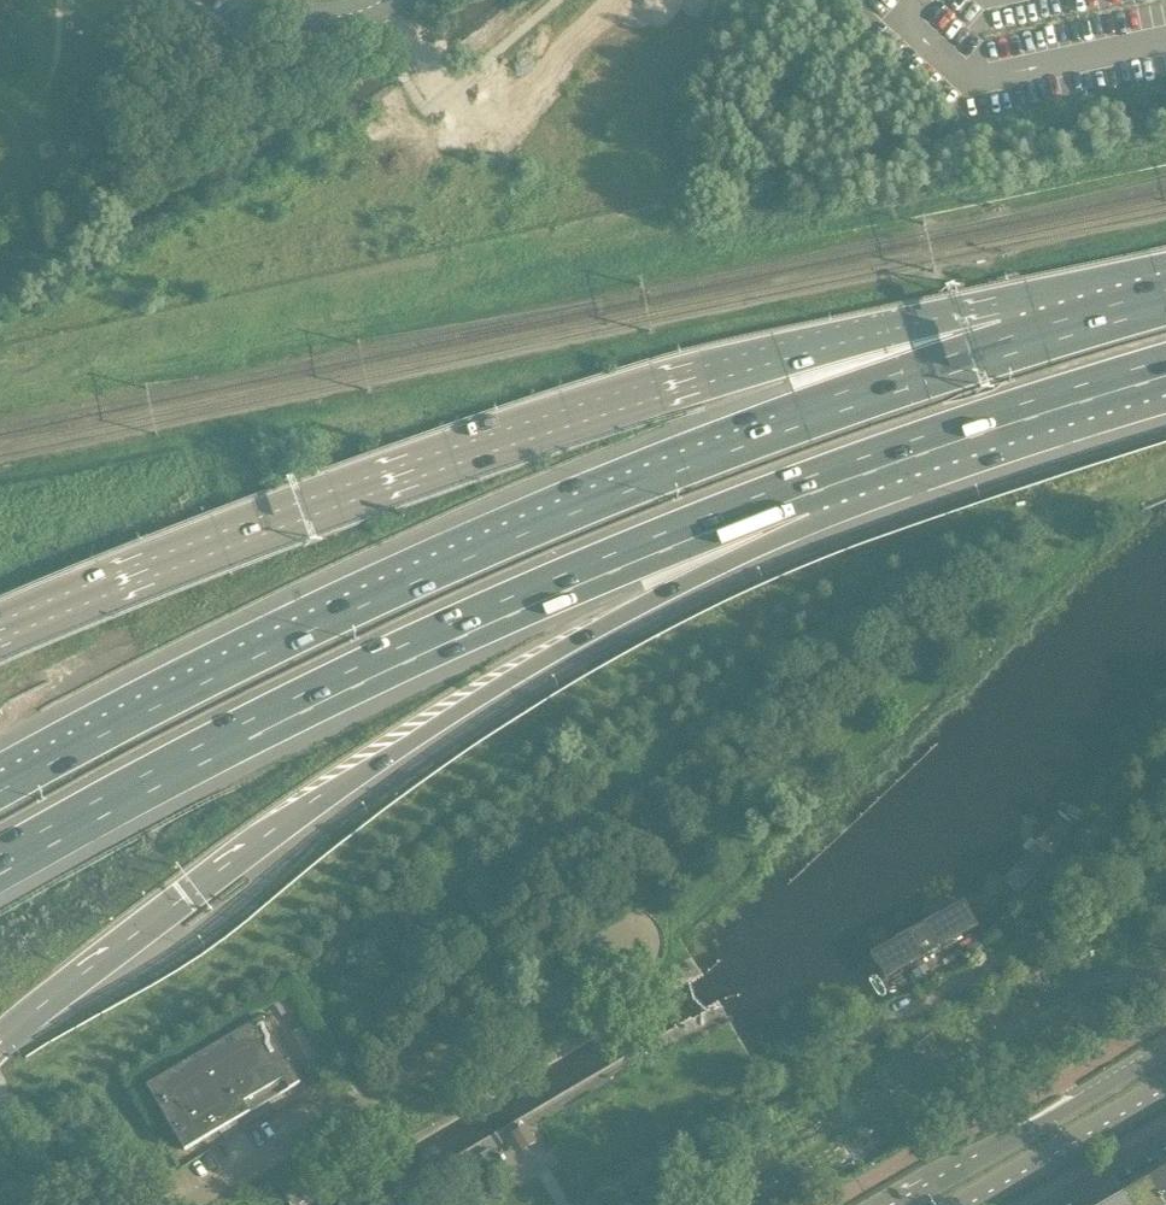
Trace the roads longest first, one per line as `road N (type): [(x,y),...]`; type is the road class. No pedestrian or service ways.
road 1 (motorway): [(1010,346),(514,529),(260,645),(0,783)]
road 2 (motorway): [(1010,346),(887,331),(783,359),(458,463),(0,642)]
road 3 (motorway): [(0,1040),(316,799),(650,599),(803,486)]
road 4 (motorway): [(0,864),(412,649),(803,486)]
road 5 (unclassified): [(184,1204),(630,944)]
road 6 (motorway): [(803,486),(1165,369)]
road 7 (secondary): [(1165,1049),(908,1204)]
road 8 (secondary): [(967,1204),(1165,1089)]
road 9 (motorway): [(1165,299),(1010,346)]
road 10 (residential): [(1047,1204),(1165,1135)]

